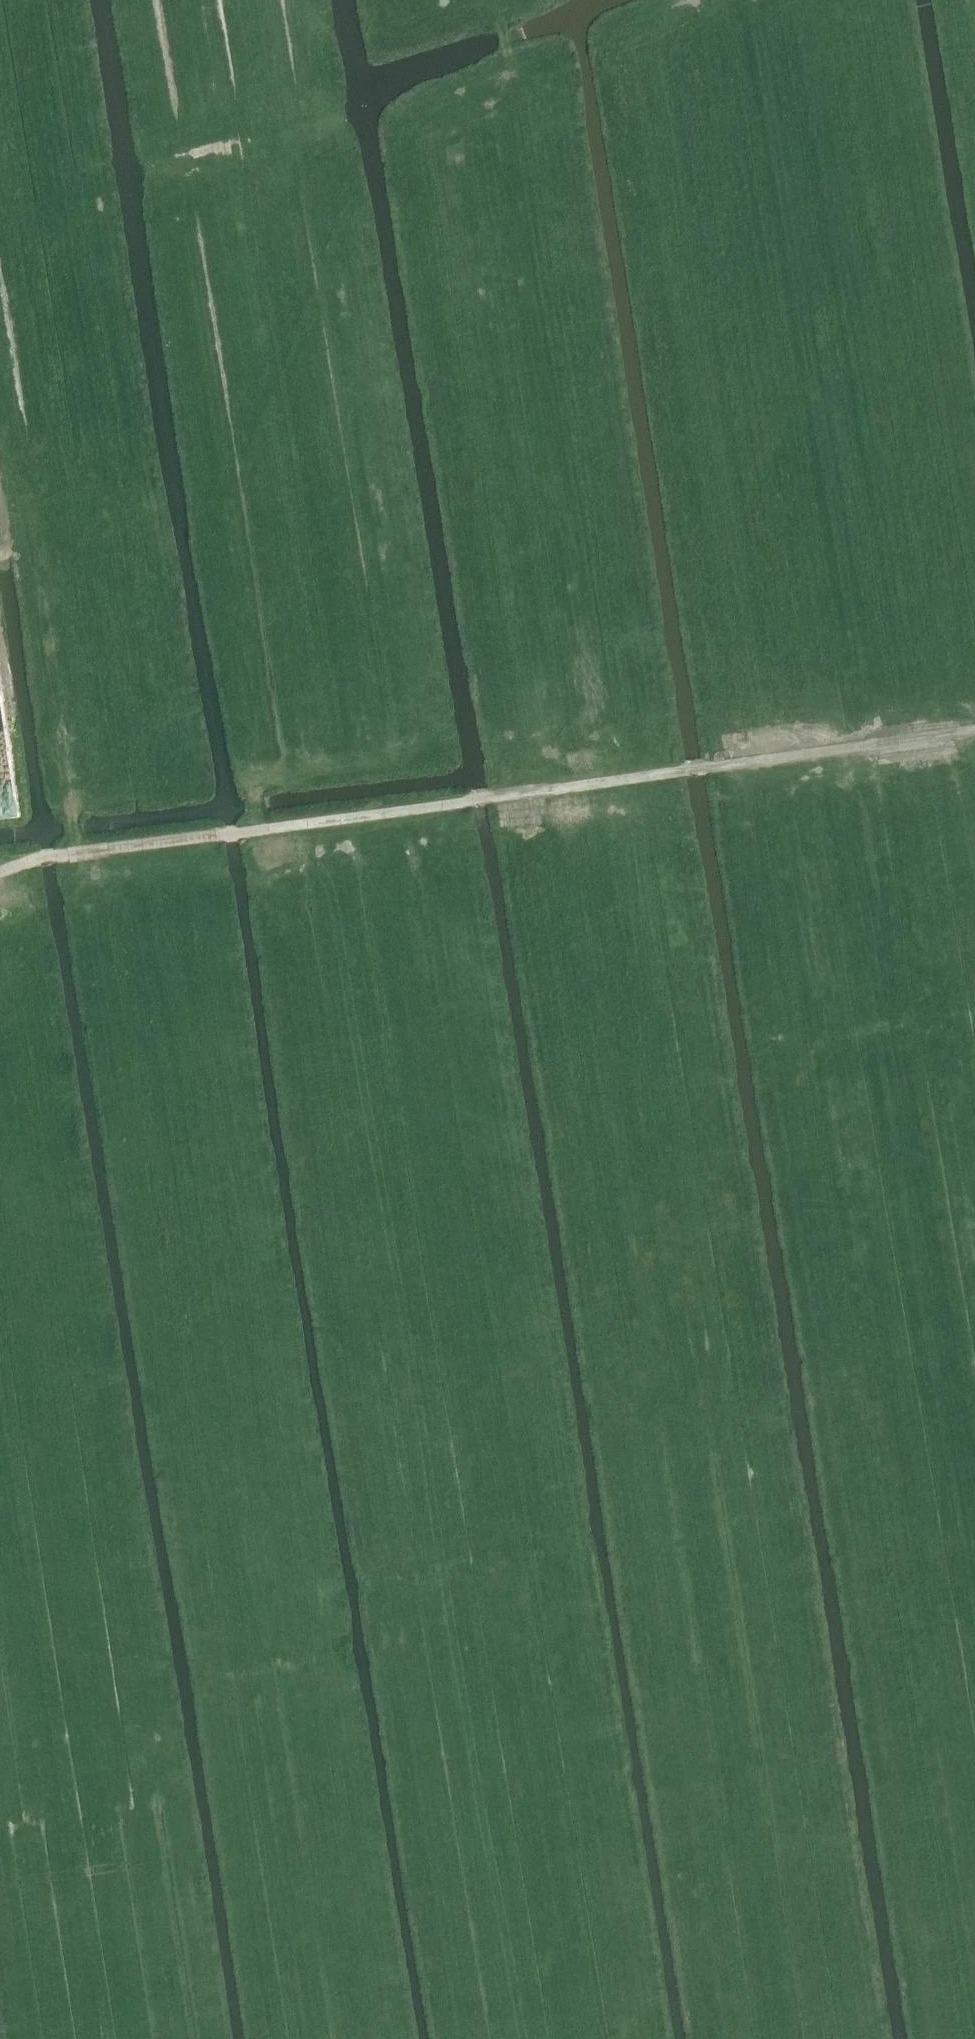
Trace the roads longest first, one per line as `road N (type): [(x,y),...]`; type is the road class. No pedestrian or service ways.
road 1 (track): [(974,731),(67,856),(0,873)]

